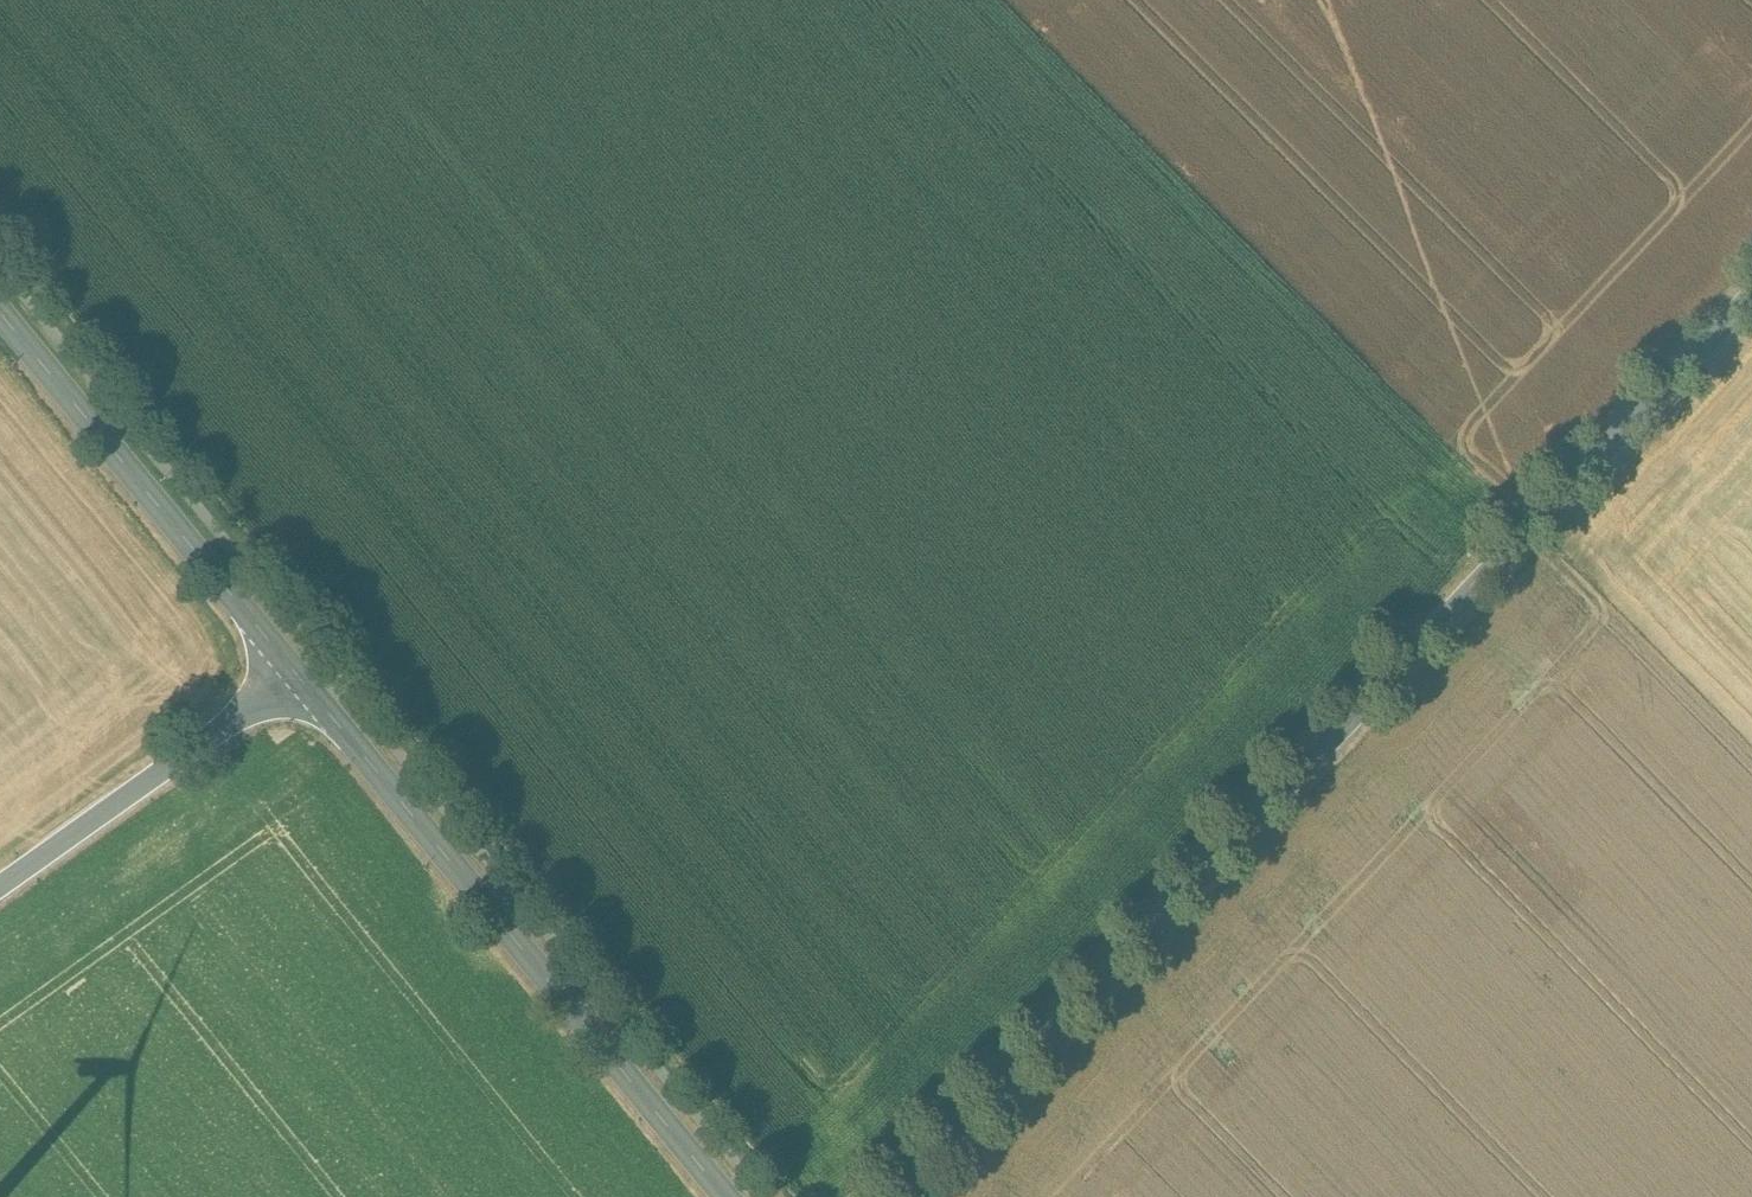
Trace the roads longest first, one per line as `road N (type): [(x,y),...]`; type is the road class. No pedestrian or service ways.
road 1 (tertiary): [(891,1196),(1064,1026),(1751,299)]
road 2 (secondary): [(730,1196),(301,669)]
road 3 (secondary): [(301,669),(0,293)]
road 4 (tertiary): [(301,669),(0,886)]

